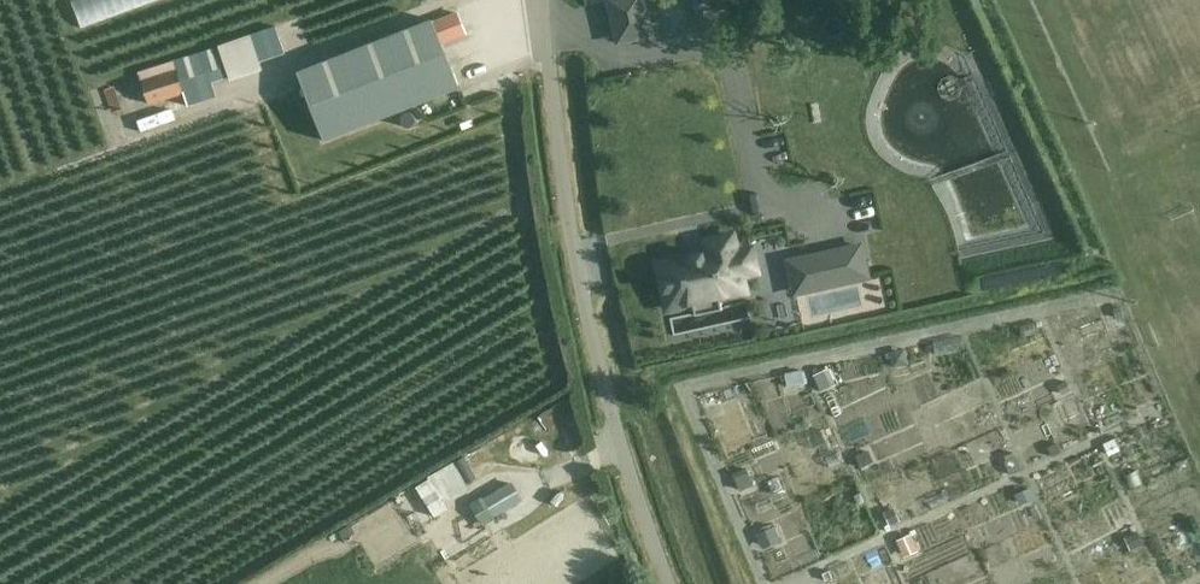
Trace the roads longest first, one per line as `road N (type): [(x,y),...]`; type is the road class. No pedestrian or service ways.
road 1 (residential): [(671,583),(618,445),(572,250),(547,0)]

